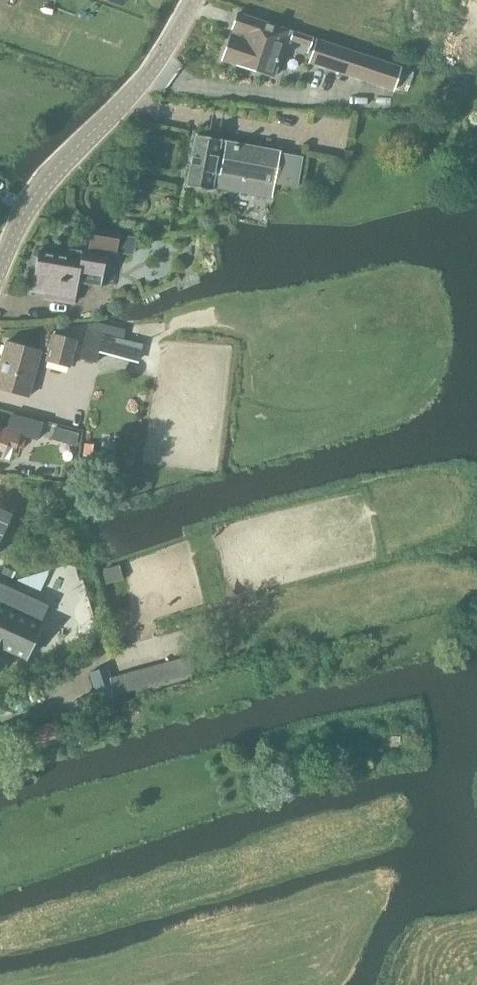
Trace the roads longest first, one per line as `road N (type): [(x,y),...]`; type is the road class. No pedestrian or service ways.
road 1 (tertiary): [(0,286),(33,208),(157,69),(200,0)]

